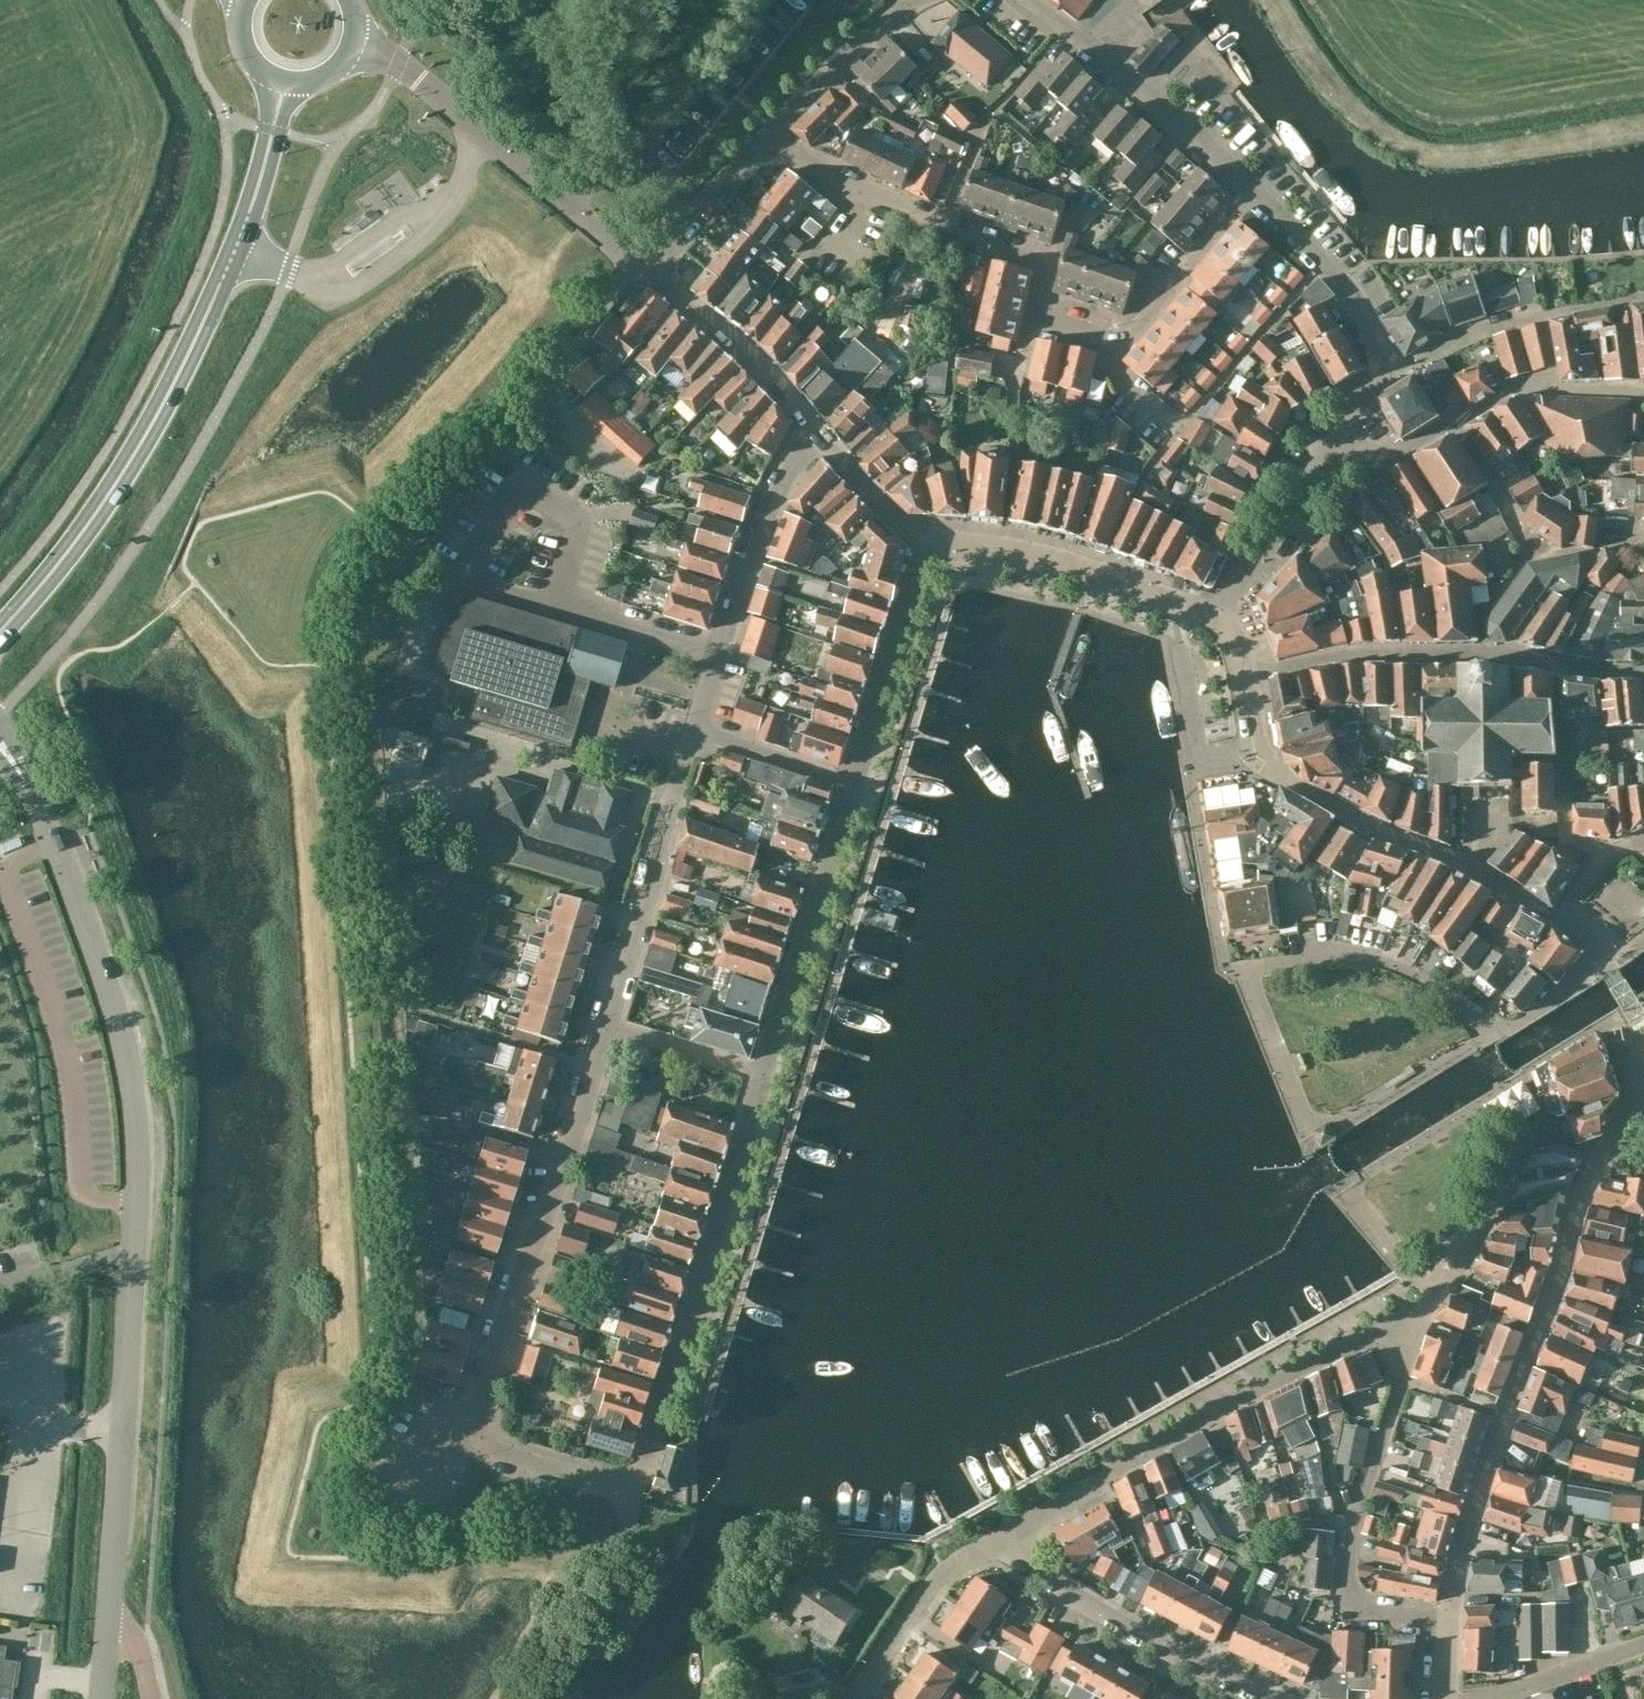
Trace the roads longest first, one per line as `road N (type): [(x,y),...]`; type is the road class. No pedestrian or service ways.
road 1 (unclassified): [(107,1640),(135,1122),(111,1004),(26,783)]
road 2 (primary): [(0,633),(77,542),(159,414),(248,217),(285,82)]
road 3 (residential): [(634,1497),(490,1447),(471,1409),(601,1028)]
road 4 (tertiary): [(1631,1109),(1584,1190),(1561,1280),(1470,1517),(1445,1623)]
road 5 (residential): [(1010,1535),(1403,1320)]
road 6 (residential): [(634,1497),(760,1079)]
road 7 (residential): [(1240,674),(1397,655),(1643,669)]
road 8 (residential): [(1445,1623),(1363,1607),(1346,1565),(1370,1466),(1403,1383),(1403,1320)]
road 9 (residential): [(1233,971),(1295,1114),(1341,1125),(1490,1030)]
road 10 (tertiary): [(637,262),(399,64),(353,43)]
road 11 (residential): [(1033,317),(1043,266),(828,181),(767,137)]
road 12 (tertiary): [(1561,920),(1495,881),(1368,824),(1254,753)]
road 13 (residential): [(695,735),(752,563),(814,427)]
road 14 (residential): [(1269,1698),(1173,1659),(1043,1575),(1010,1535)]
road 15 (residential): [(760,1079),(852,783)]
road 16 (residential): [(601,1028),(695,735)]
road 17 (residential): [(1254,190),(1030,0)]
road 18 (residential): [(1490,1030),(1429,986),(1375,961),(1332,957),(1233,971)]
road 19 (residential): [(852,783),(933,541)]
road 20 (residential): [(1403,1320),(1439,1296),(1458,1267),(1512,1168),(1526,1112)]
road 21 (tertiary): [(1168,597),(1052,557),(933,541)]
road 22 (tertiary): [(814,427),(733,339),(637,262)]
road 23 (residential): [(1395,375),(1352,294),(1254,190)]
road 24 (residential): [(855,1698),(940,1576),(1010,1535)]
road 25 (residential): [(1643,298),(1514,320),(1424,359)]
road 26 (residential): [(1202,756),(1191,786),(1222,960),(1233,971)]
road 27 (residential): [(1216,623),(1319,482),(1335,444)]
road 28 (residential): [(1111,346),(1254,190)]
road 29 (residential): [(912,0),(767,137)]
road 30 (residential): [(1455,422),(1511,390),(1643,396)]
road 31 (residential): [(767,137),(637,262)]
road 32 (residential): [(760,1079),(601,1028)]
road 33 (tertiary): [(933,541),(911,531),(868,492),(814,427)]
road 34 (residential): [(1487,1698),(1643,1642)]
road 35 (residential): [(852,783),(695,735)]
road 36 (residential): [(1168,597),(1202,756)]
road 37 (tertiary): [(1631,1109),(1643,1043),(1636,1015),(1601,962)]
road 38 (residential): [(1537,553),(1455,422)]
road 39 (residential): [(1490,1030),(1601,962)]
road 40 (residential): [(1335,444),(1397,453),(1455,422)]

